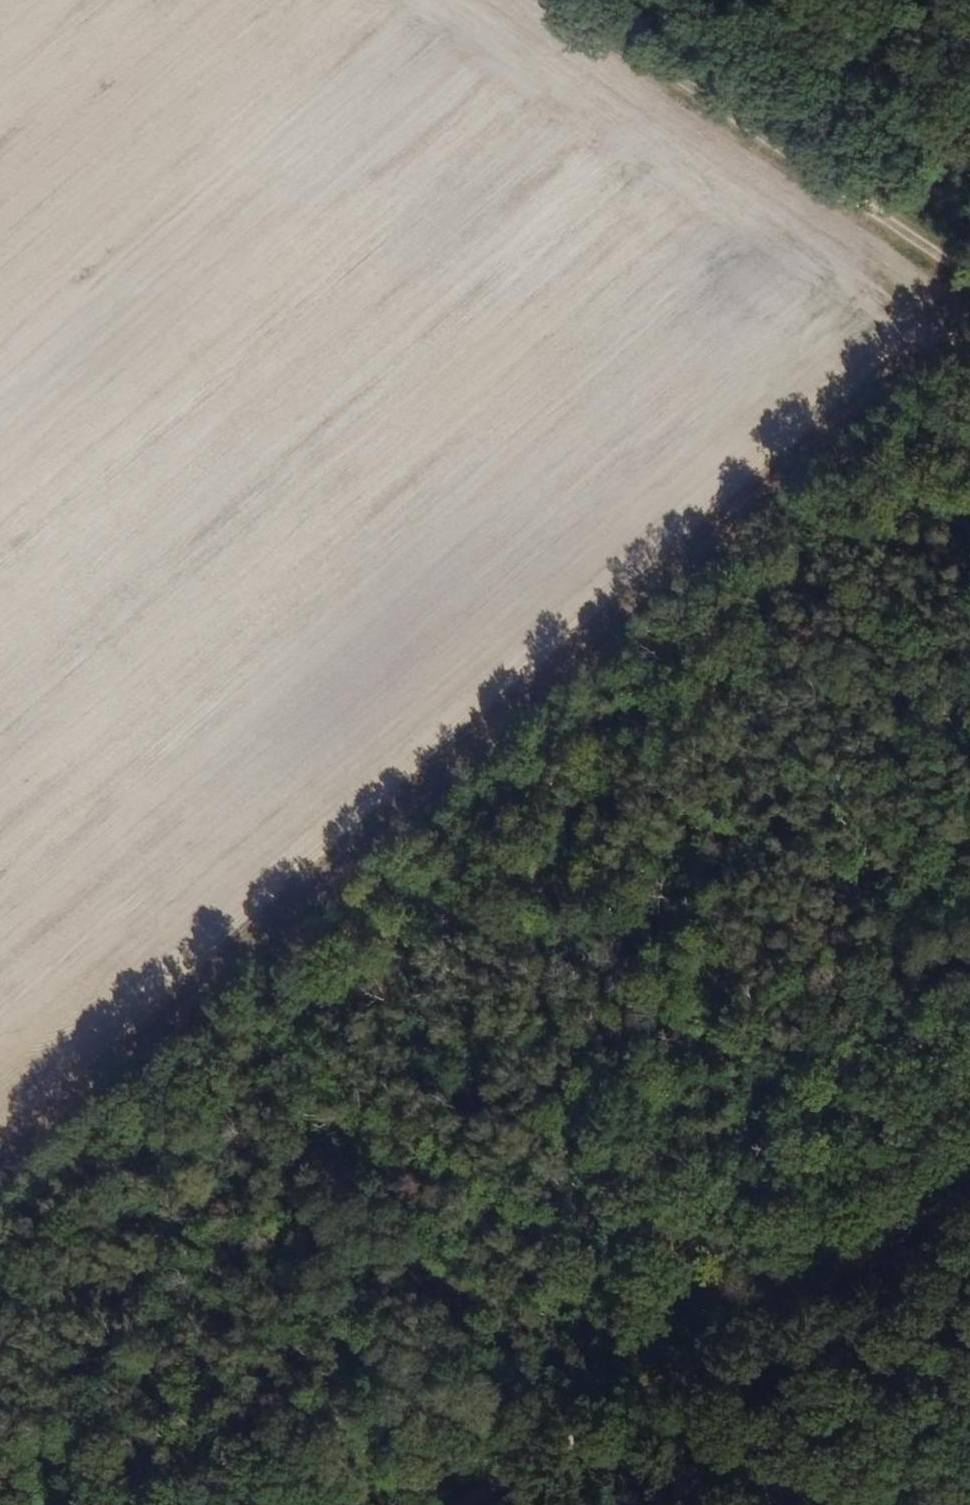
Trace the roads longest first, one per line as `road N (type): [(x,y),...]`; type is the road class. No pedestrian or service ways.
road 1 (track): [(969,1190),(463,1504)]
road 2 (track): [(969,276),(564,0)]

